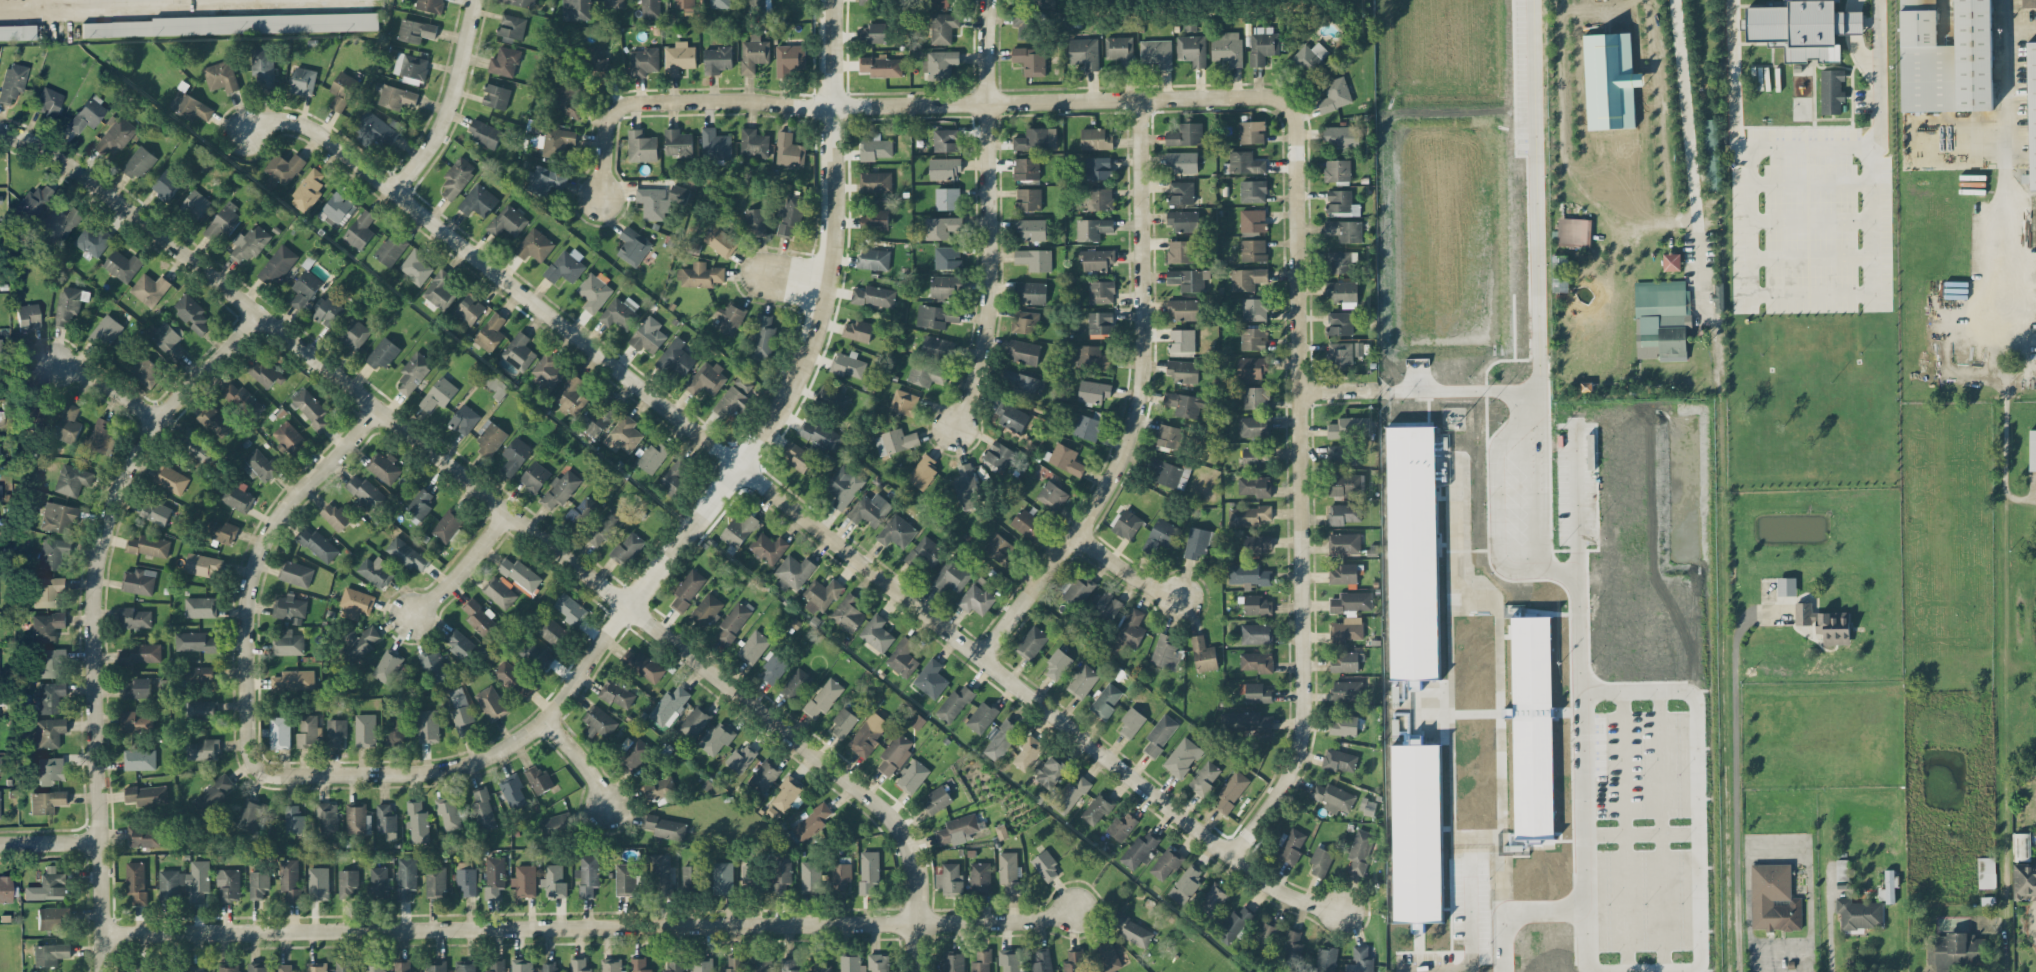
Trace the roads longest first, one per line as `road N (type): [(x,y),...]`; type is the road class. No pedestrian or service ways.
road 1 (residential): [(1344,913),(1261,881),(328,135),(283,118),(247,132)]
road 2 (residential): [(923,922),(917,849),(888,808),(63,160),(0,129)]
road 3 (residential): [(255,769),(278,777),(438,773),(481,760),(532,730),(754,449),(797,380),(827,287),(836,214),(835,0)]
road 4 (residential): [(1076,910),(923,922),(100,932)]
road 5 (residential): [(1232,858),(1292,778),(1305,740),(1305,389),(1294,102)]
road 6 (residential): [(1294,102),(1256,96),(793,109),(649,100),(620,111),(612,126),(598,196)]
road 7 (residential): [(101,971),(96,556),(113,498),(137,455),(252,310)]
road 8 (residential): [(1143,98),(1147,333),(1135,429),(1102,501),(981,657)]
road 9 (track): [(2012,971),(2008,385)]
road 10 (track): [(1559,3),(1571,181),(1595,205),(1649,208),(1628,1),(1559,3)]
road 11 (residential): [(991,0),(994,303),(984,360),(954,429)]
road 12 (residential): [(375,409),(281,511),(254,564),(246,604),(247,756),(255,769)]
road 13 (track): [(1651,0),(1668,221)]
road 14 (residential): [(399,191),(455,102),(481,0)]
road 15 (residential): [(508,513),(463,571),(414,615)]
road 16 (residential): [(163,419),(110,381),(50,358)]
road 17 (residential): [(1080,533),(1117,566),(1181,599)]

